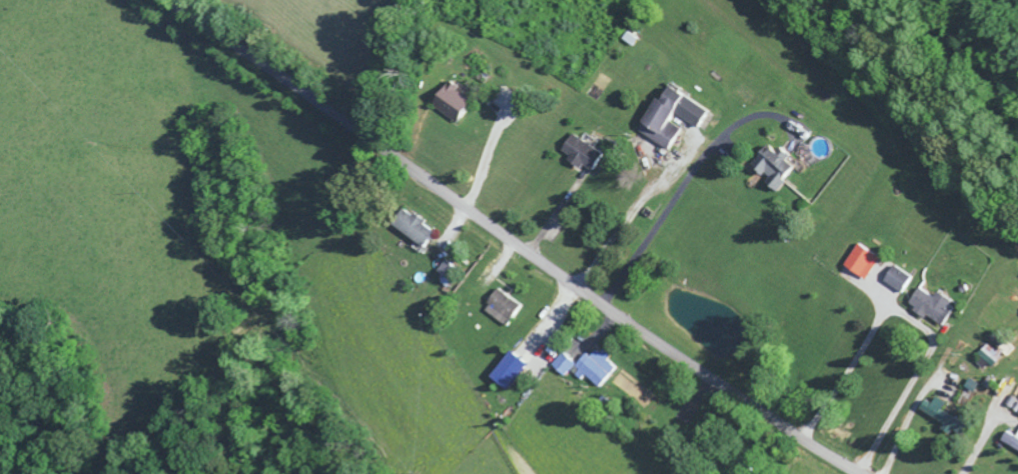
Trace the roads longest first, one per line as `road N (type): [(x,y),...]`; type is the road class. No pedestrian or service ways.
road 1 (residential): [(855,473),(165,0)]

